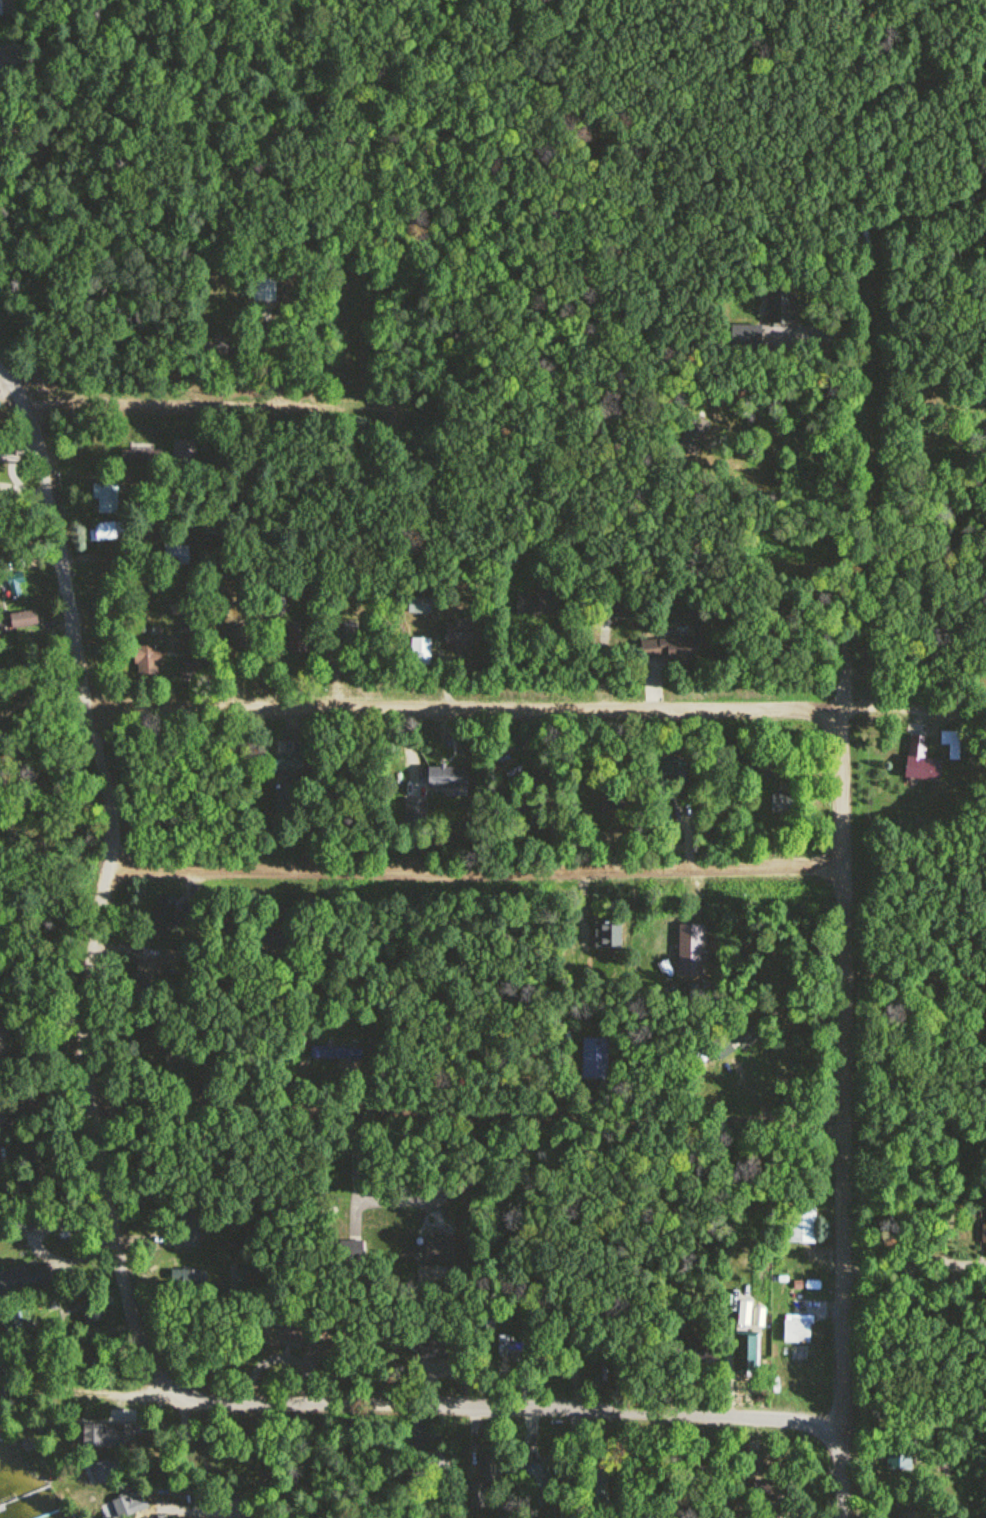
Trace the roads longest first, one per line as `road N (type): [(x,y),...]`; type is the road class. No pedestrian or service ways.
road 1 (residential): [(833,1434),(752,1417),(224,1403),(181,1394),(163,1378),(121,1269),(86,1043),(109,806),(54,491),(33,421),(0,361)]
road 2 (residential): [(856,248),(842,1405),(833,1434)]
road 3 (residential): [(90,712),(846,712)]
road 4 (residential): [(93,1107),(845,1127)]
road 5 (residential): [(109,868),(480,877),(847,869)]
road 6 (residential): [(33,421),(106,404),(336,412)]
road 7 (residential): [(181,1394),(32,1392)]

